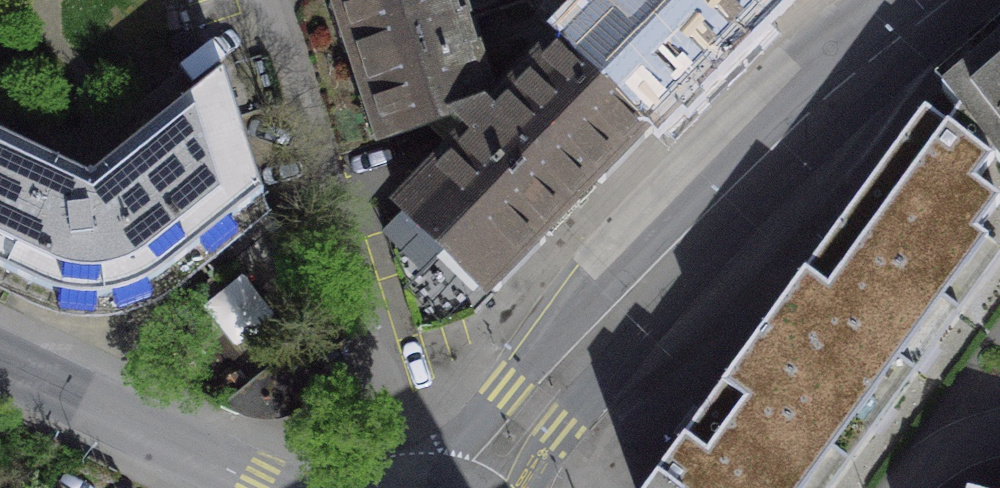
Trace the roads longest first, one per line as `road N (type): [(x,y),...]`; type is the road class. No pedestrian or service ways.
road 1 (residential): [(426,477),(273,0)]
road 2 (secondary): [(950,0),(845,80),(744,175),(592,337)]
road 3 (tertiary): [(0,363),(264,487)]
road 4 (secondary): [(592,337),(506,390),(426,477)]
road 5 (secondary): [(529,487),(592,337)]

